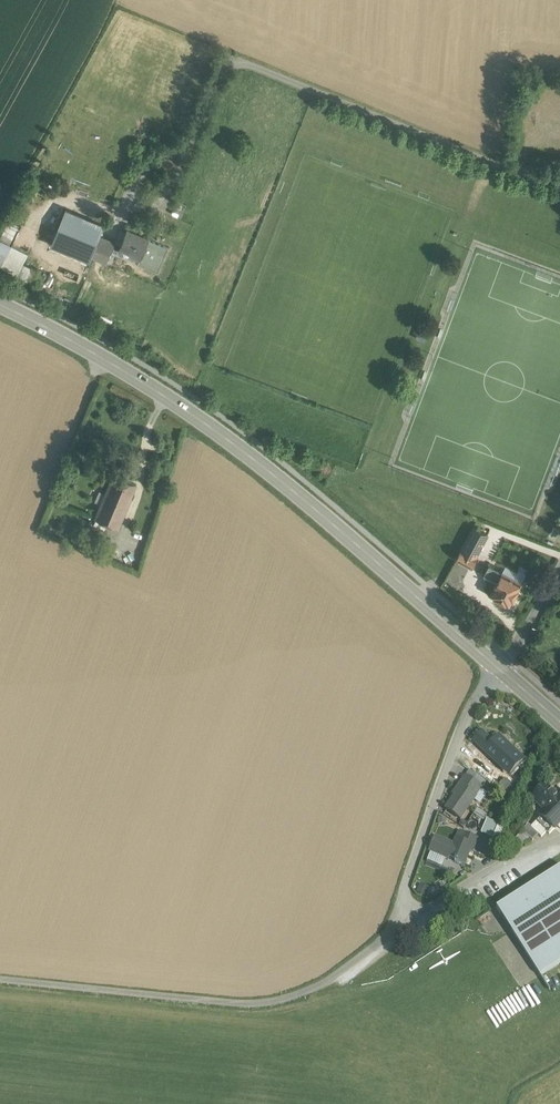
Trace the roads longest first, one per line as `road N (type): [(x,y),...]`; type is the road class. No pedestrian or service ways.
road 1 (primary): [(502,671),(257,460),(131,373),(0,303)]
road 2 (residential): [(559,179),(506,168),(230,63),(214,80),(193,140),(153,182)]
road 3 (unclassified): [(502,671),(456,737),(387,938),(498,863),(559,838)]
road 4 (track): [(387,938),(328,981),(248,1004),(0,979)]

